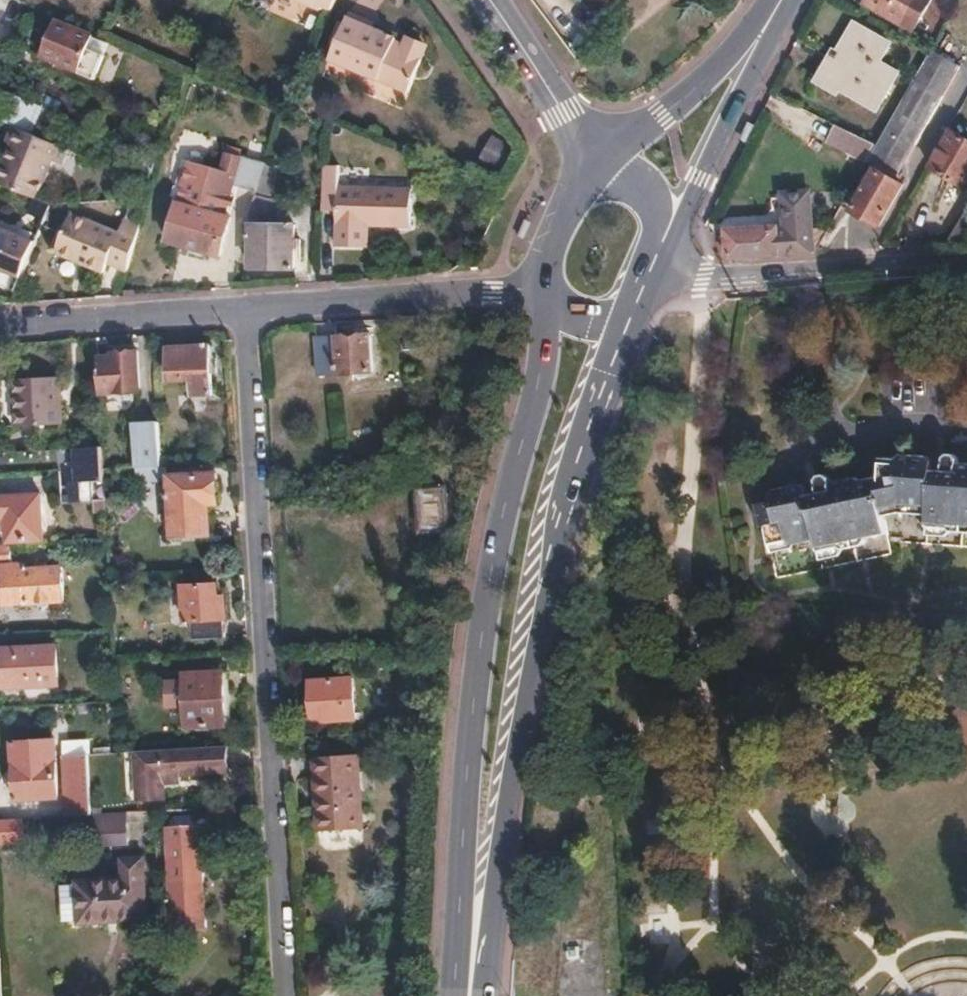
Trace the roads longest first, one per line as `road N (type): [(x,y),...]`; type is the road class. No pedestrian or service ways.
road 1 (residential): [(243,315),(284,995)]
road 2 (secondary): [(548,306),(539,382),(491,561),(472,741),(474,956)]
road 3 (secondary): [(474,956),(565,521),(628,323)]
road 4 (residential): [(966,266),(726,282),(651,273)]
road 5 (residential): [(243,315),(494,295),(548,306)]
road 6 (residential): [(0,330),(243,315)]
road 7 (secondary): [(668,238),(732,119),(761,37)]
road 8 (tertiary): [(491,0),(558,105),(609,157)]
road 9 (secondary): [(761,37),(609,157)]
road 10 (secondary): [(609,157),(557,234),(548,306)]

